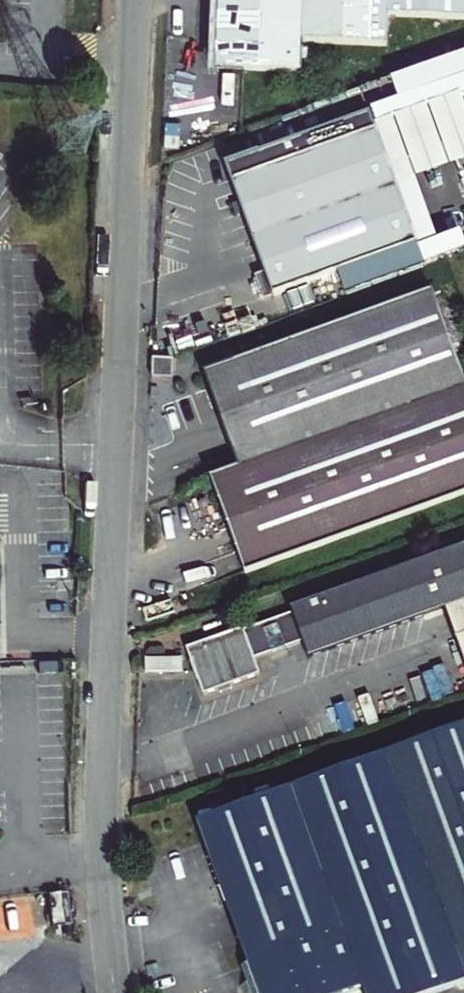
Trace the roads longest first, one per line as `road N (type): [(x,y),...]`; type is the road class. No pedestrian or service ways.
road 1 (residential): [(114,992),(101,808),(136,0)]

